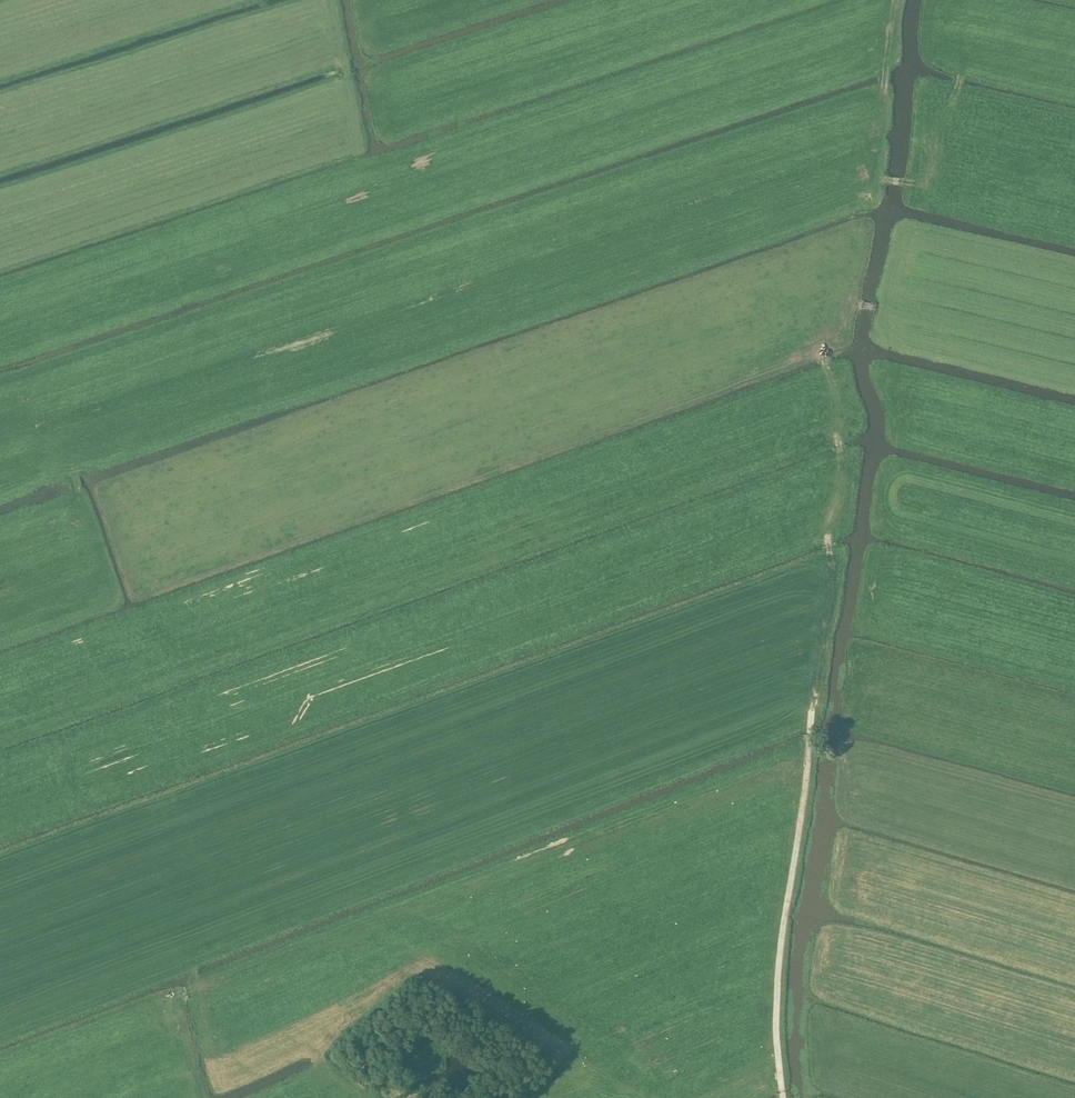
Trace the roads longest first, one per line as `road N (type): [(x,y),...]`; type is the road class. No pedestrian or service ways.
road 1 (track): [(809,749),(841,456),(825,350)]
road 2 (track): [(783,1097),(776,968),(809,749)]

